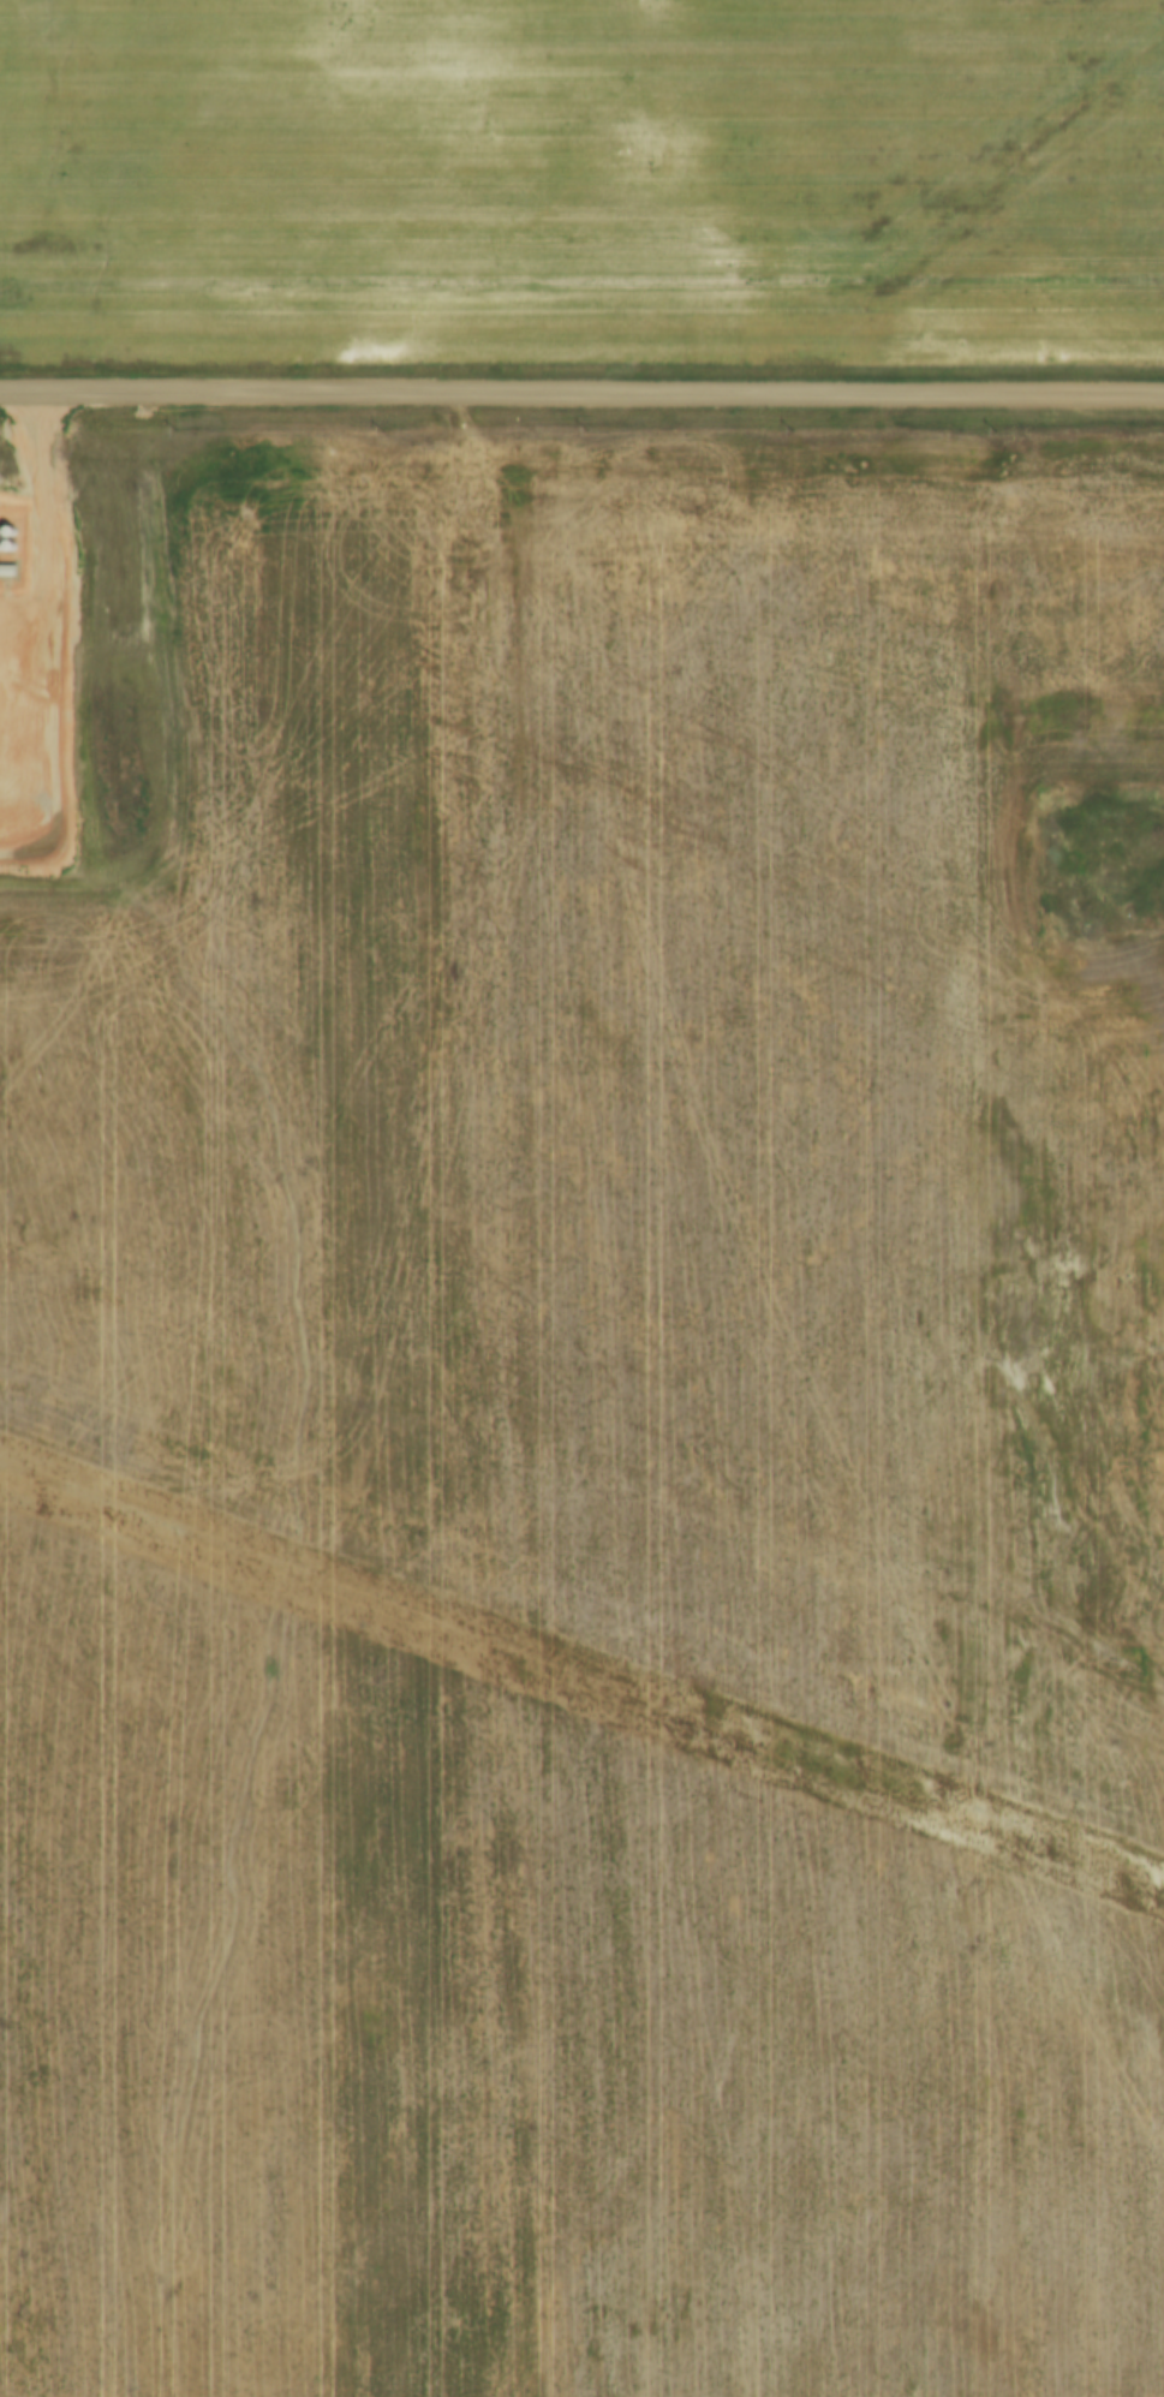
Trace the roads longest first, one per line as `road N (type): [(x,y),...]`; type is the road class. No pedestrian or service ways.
road 1 (residential): [(0,394),(1163,392)]

